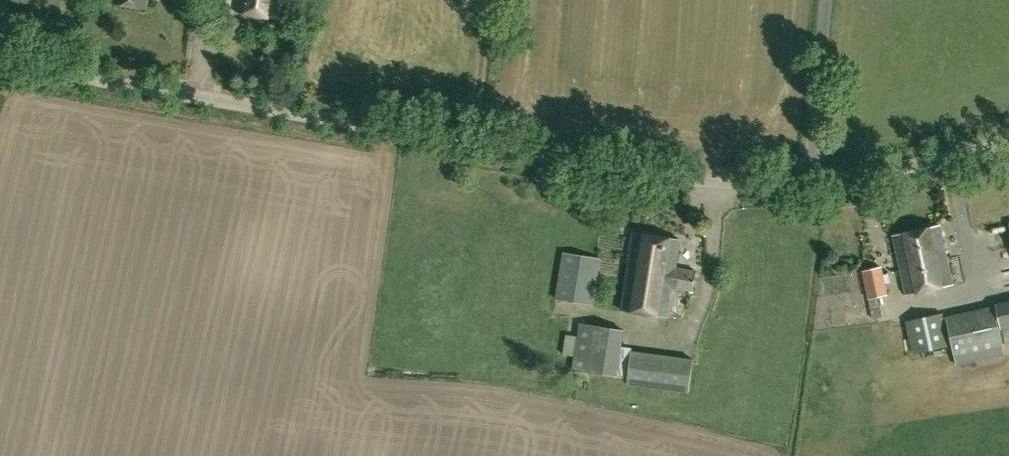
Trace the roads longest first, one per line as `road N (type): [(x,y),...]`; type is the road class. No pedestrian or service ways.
road 1 (unclassified): [(0,63),(717,183),(868,179),(1008,145)]

